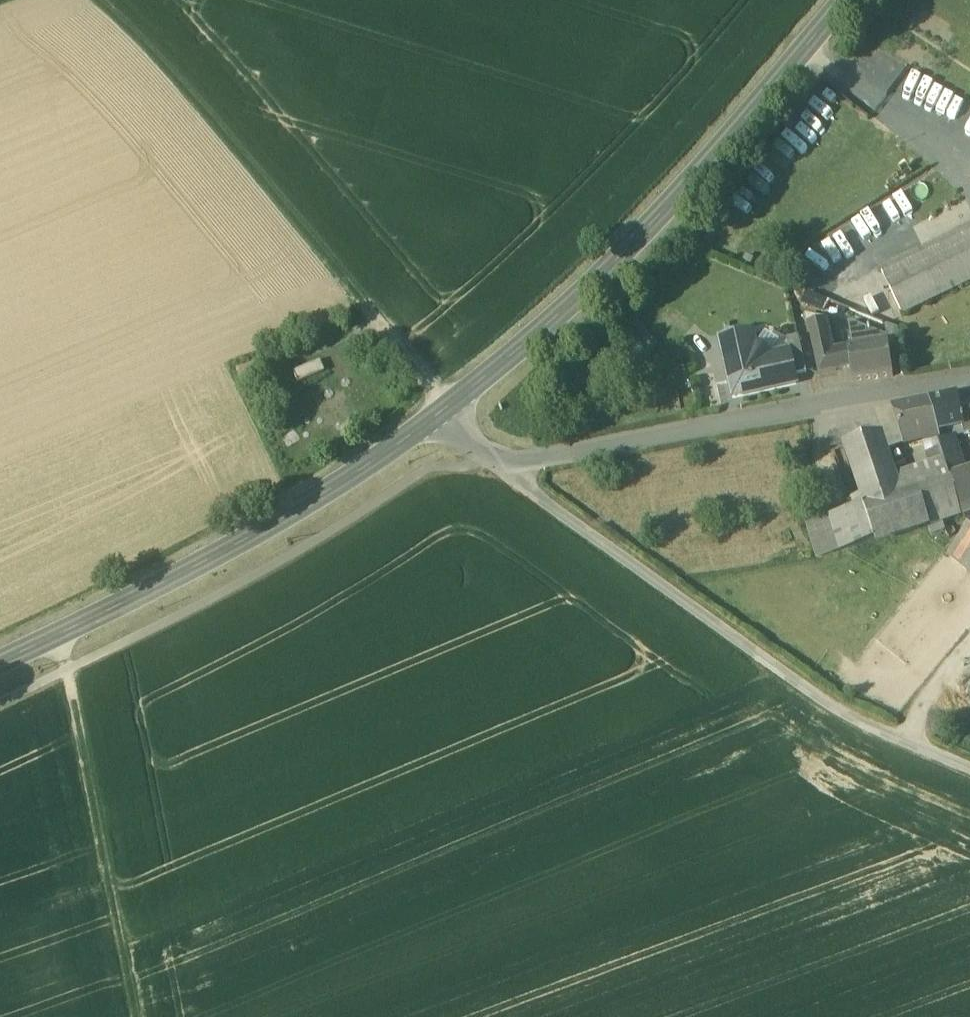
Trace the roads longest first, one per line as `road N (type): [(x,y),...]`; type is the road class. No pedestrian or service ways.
road 1 (tertiary): [(839,0),(626,255),(449,408)]
road 2 (unclassified): [(500,462),(839,711),(969,765)]
road 3 (track): [(100,0),(154,47),(255,163),(449,408)]
road 4 (tertiary): [(449,408),(309,506),(0,667)]
road 5 (residential): [(969,384),(500,462)]
road 6 (track): [(62,639),(135,1016)]

